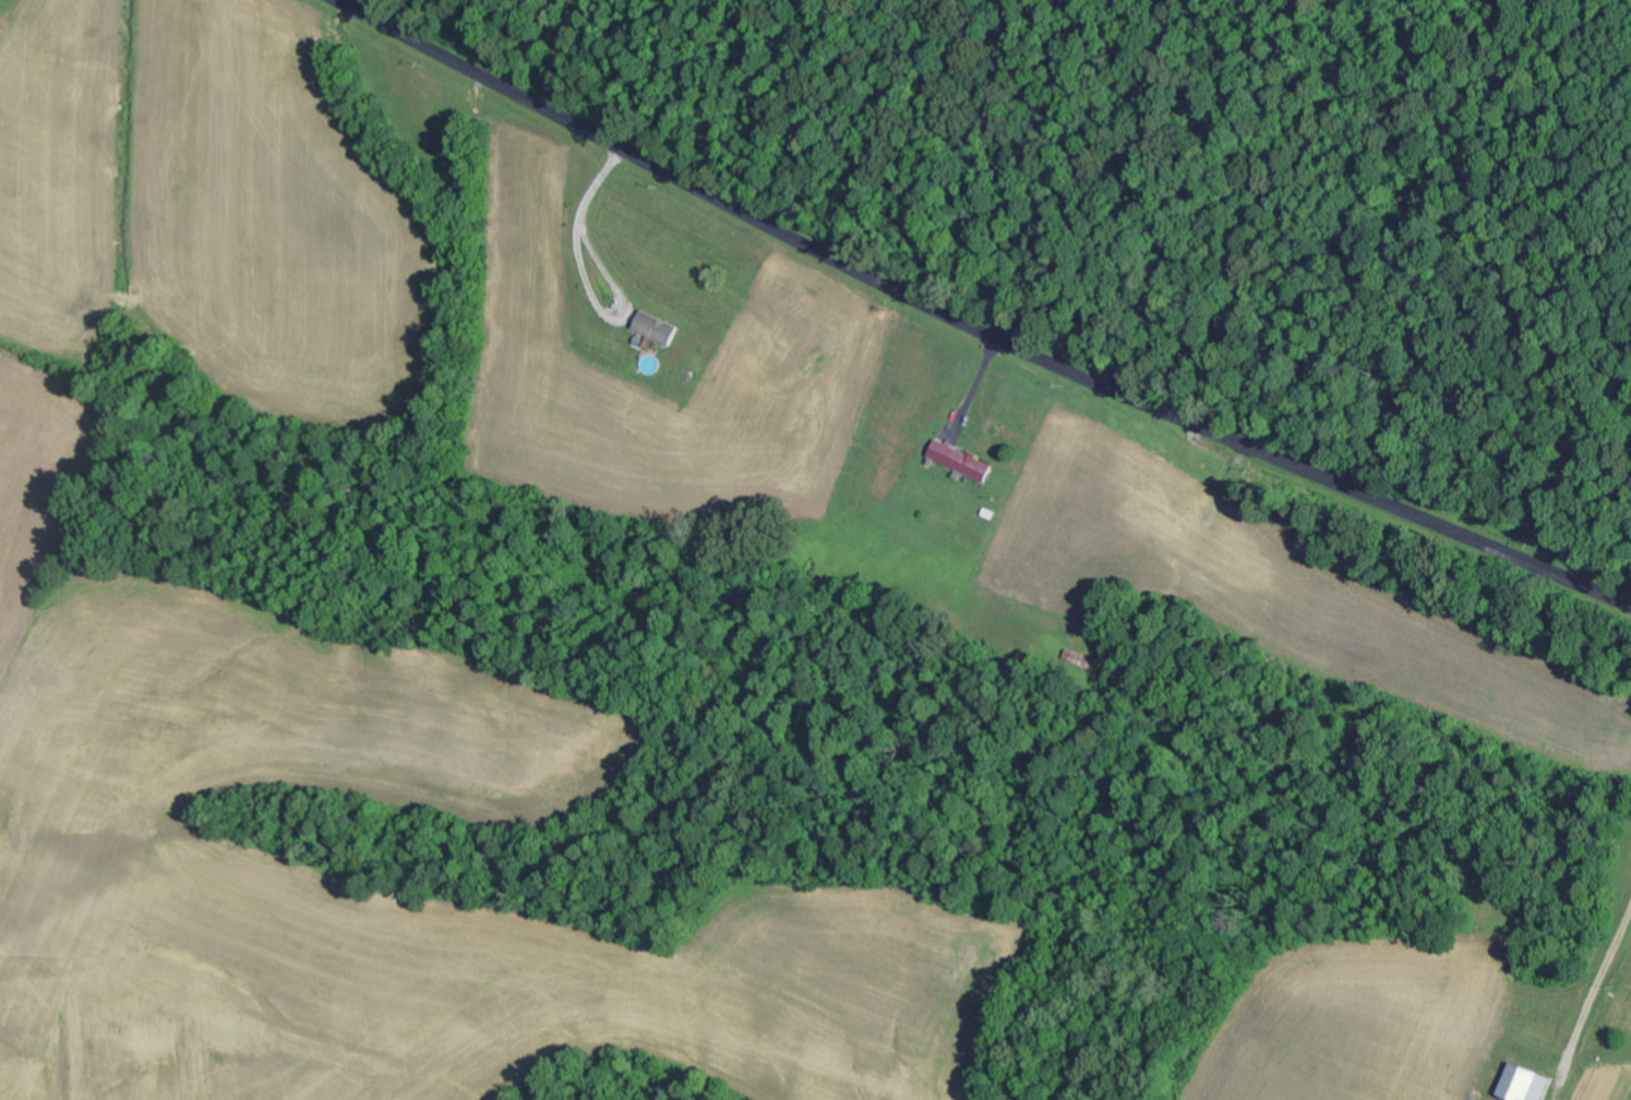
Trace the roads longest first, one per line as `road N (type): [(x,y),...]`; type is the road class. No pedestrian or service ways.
road 1 (residential): [(339,0),(975,331),(1444,542),(1630,607)]

